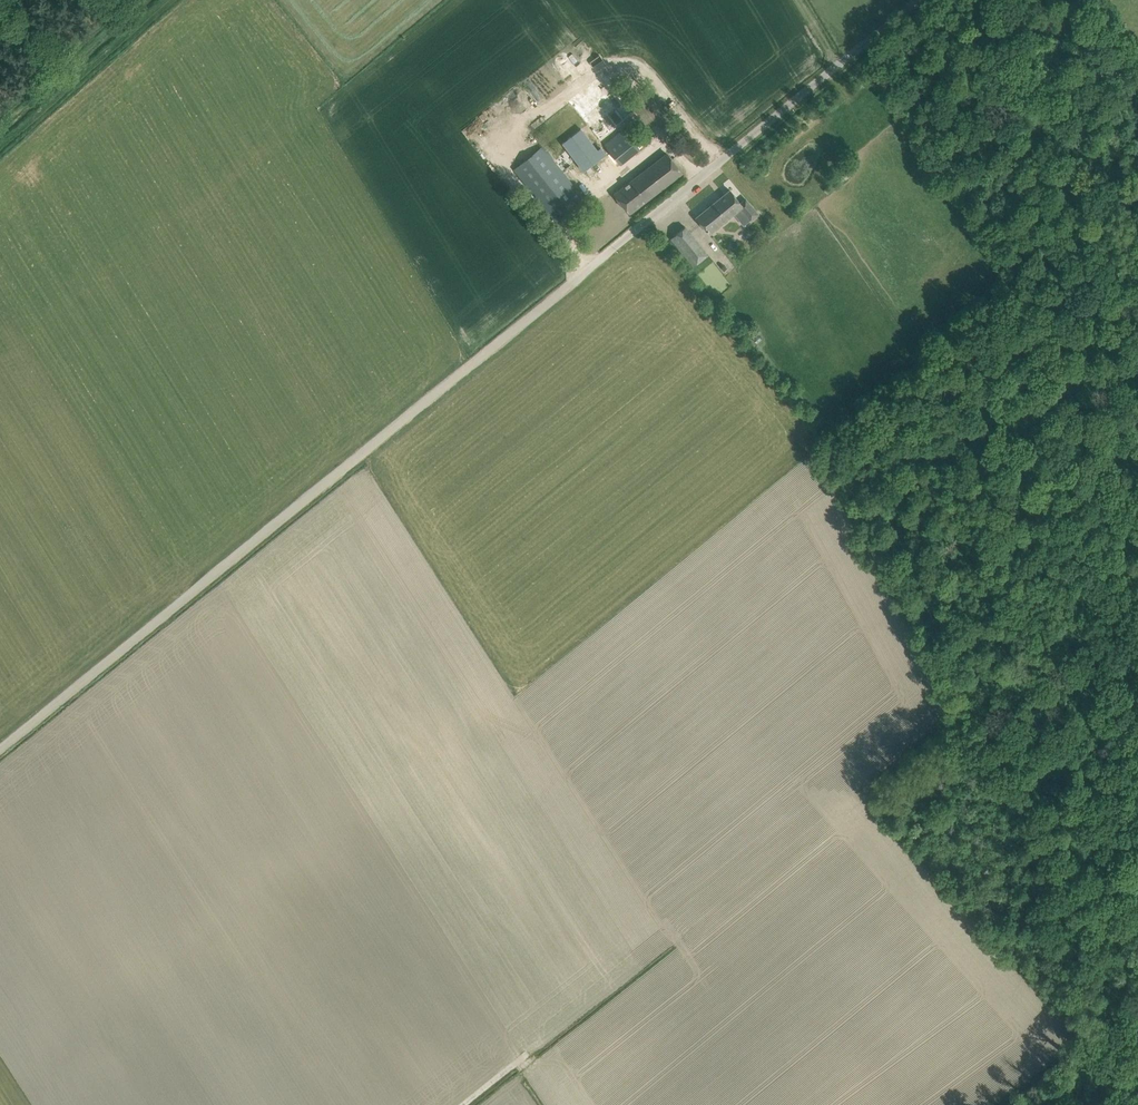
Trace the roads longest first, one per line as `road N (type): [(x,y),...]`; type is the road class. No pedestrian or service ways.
road 1 (track): [(569,284),(0,749)]
road 2 (unclassified): [(569,284),(919,0)]

